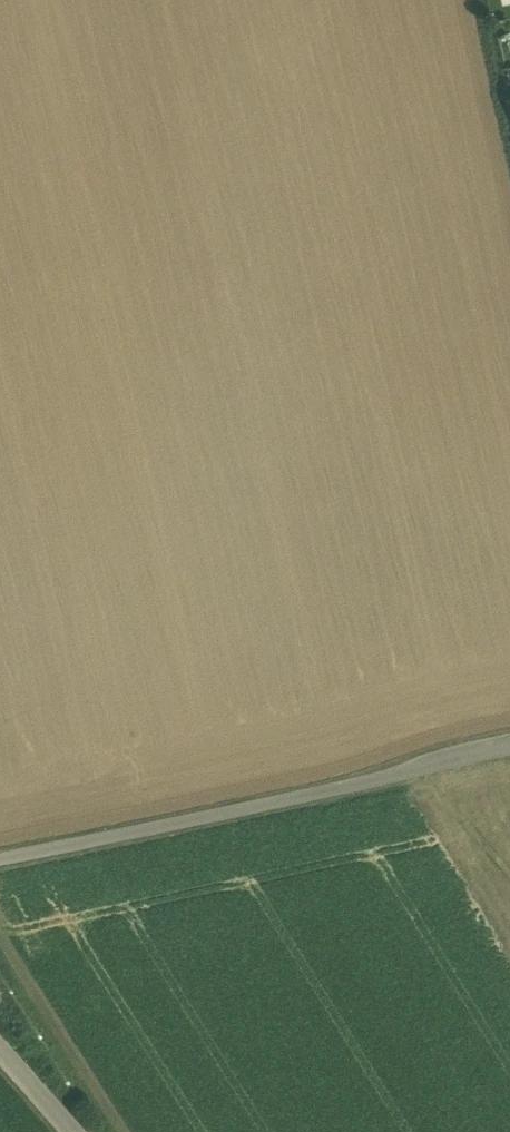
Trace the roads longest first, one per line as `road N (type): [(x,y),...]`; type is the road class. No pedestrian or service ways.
road 1 (track): [(0,863),(403,775)]

